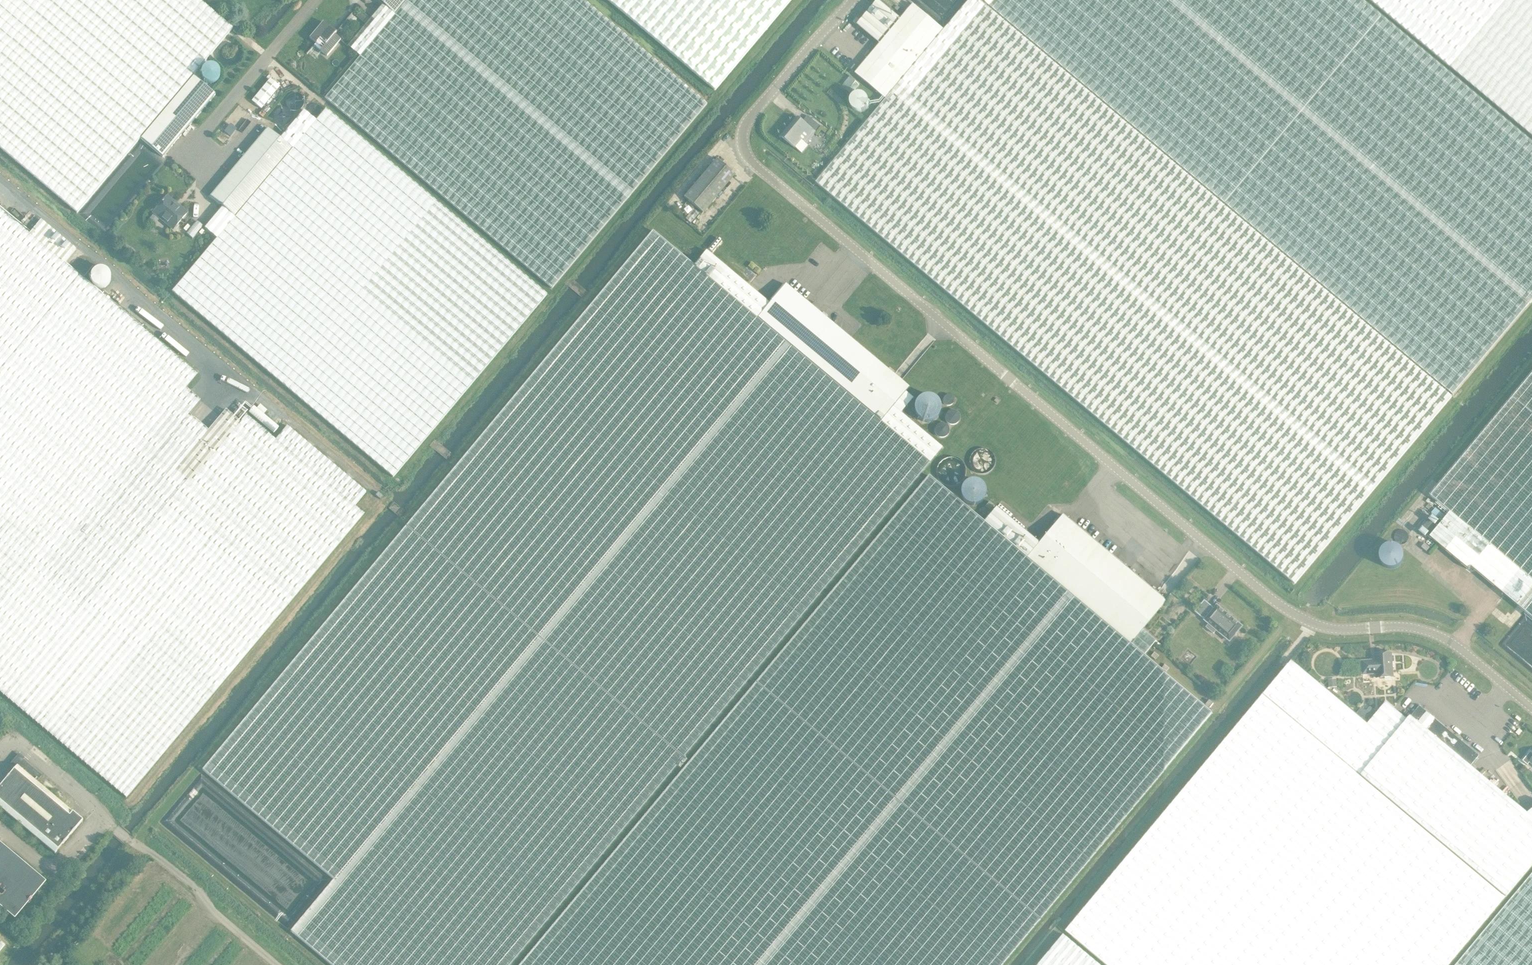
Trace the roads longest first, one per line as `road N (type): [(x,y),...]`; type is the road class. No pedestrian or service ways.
road 1 (unclassified): [(1531,709),(1432,633),(1326,627),(1285,609),(749,160),(745,123),(850,0)]
road 2 (unclassified): [(185,157),(317,0)]

